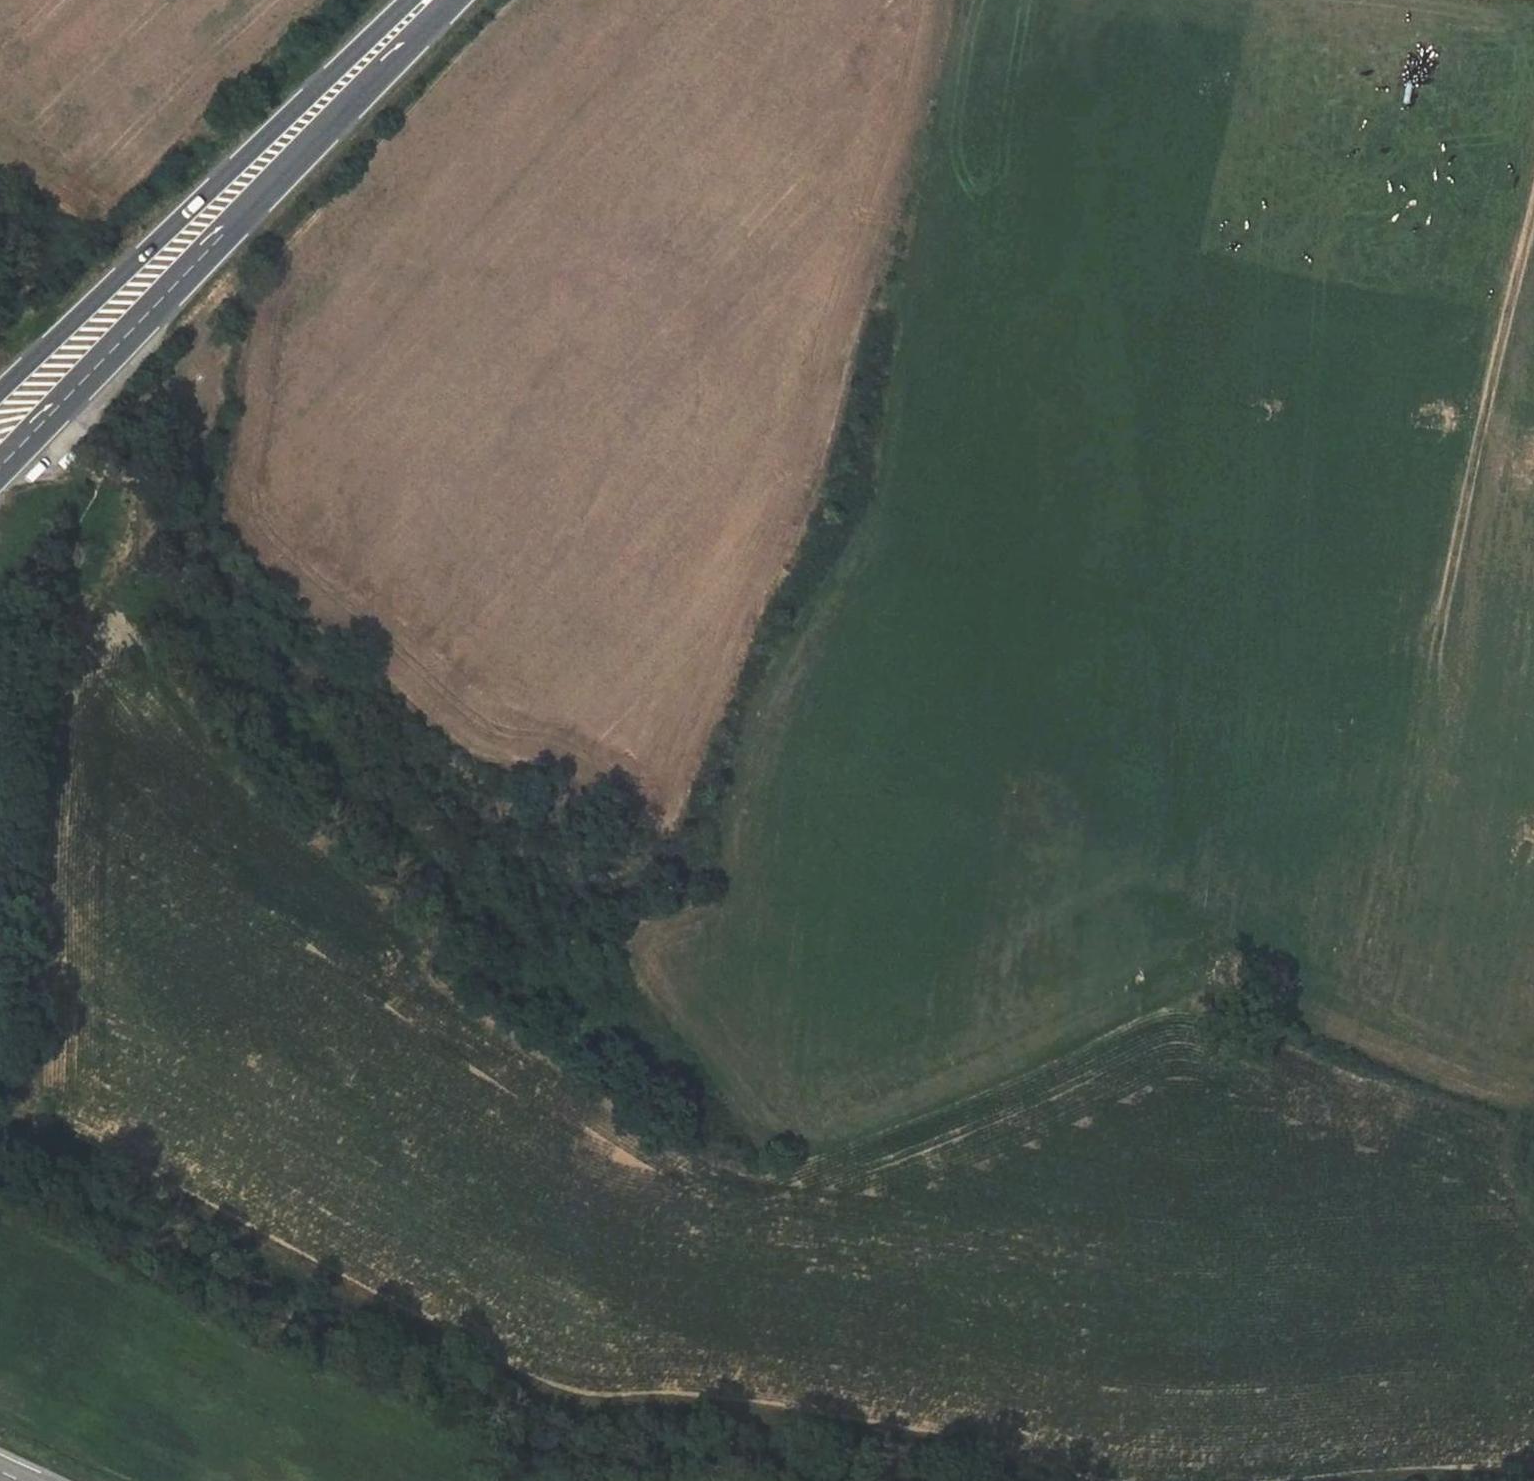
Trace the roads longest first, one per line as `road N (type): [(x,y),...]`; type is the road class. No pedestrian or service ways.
road 1 (primary): [(0,464),(438,0)]
road 2 (primary): [(423,0),(0,390)]

